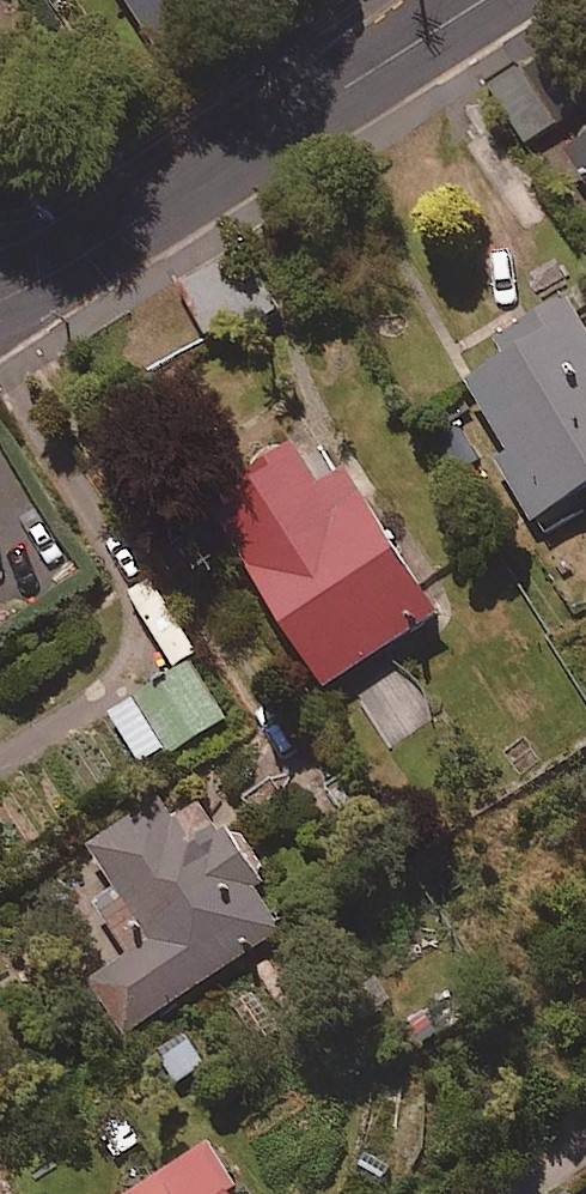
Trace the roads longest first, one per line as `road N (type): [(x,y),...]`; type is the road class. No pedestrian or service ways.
road 1 (residential): [(441,25),(0,301)]

